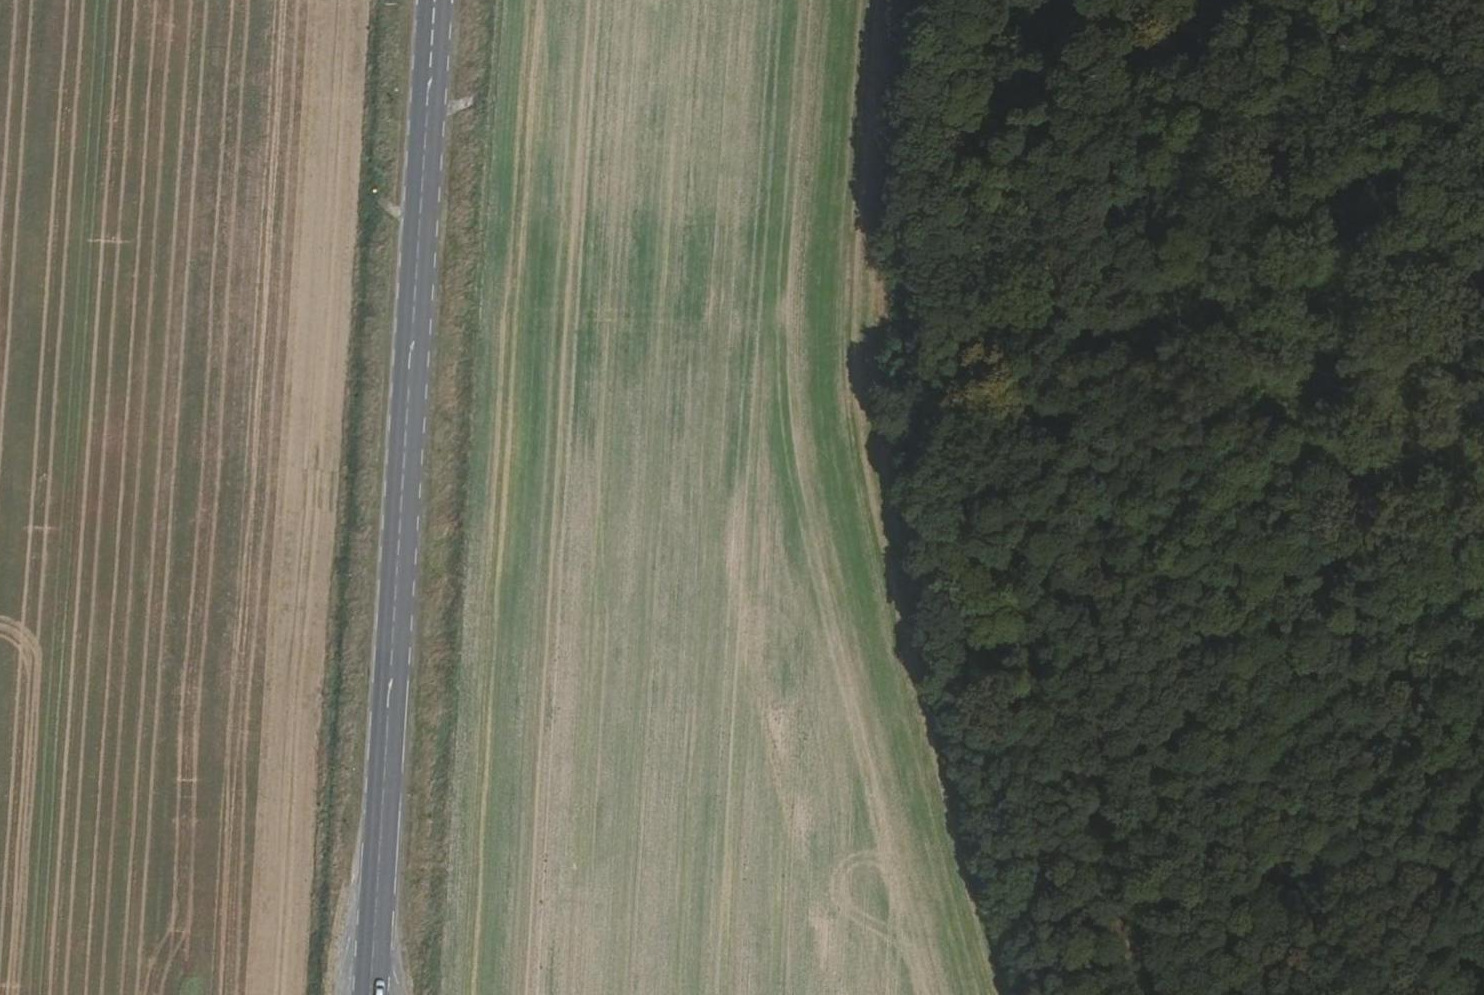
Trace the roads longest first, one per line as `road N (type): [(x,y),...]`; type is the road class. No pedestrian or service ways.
road 1 (track): [(1182,994),(1089,692),(1036,231),(1027,0)]
road 2 (primary): [(376,994),(436,0)]

